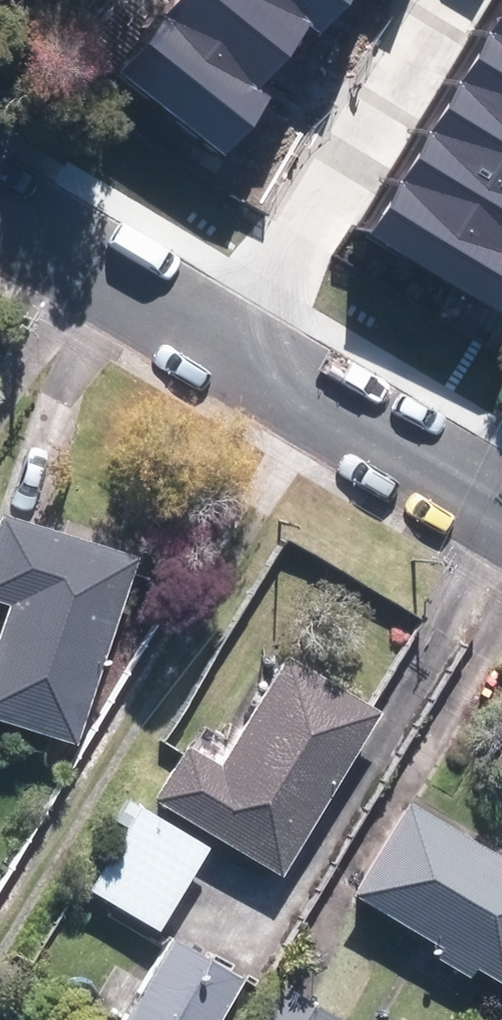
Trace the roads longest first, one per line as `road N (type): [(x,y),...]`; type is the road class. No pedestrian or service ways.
road 1 (residential): [(501,514),(0,216)]

